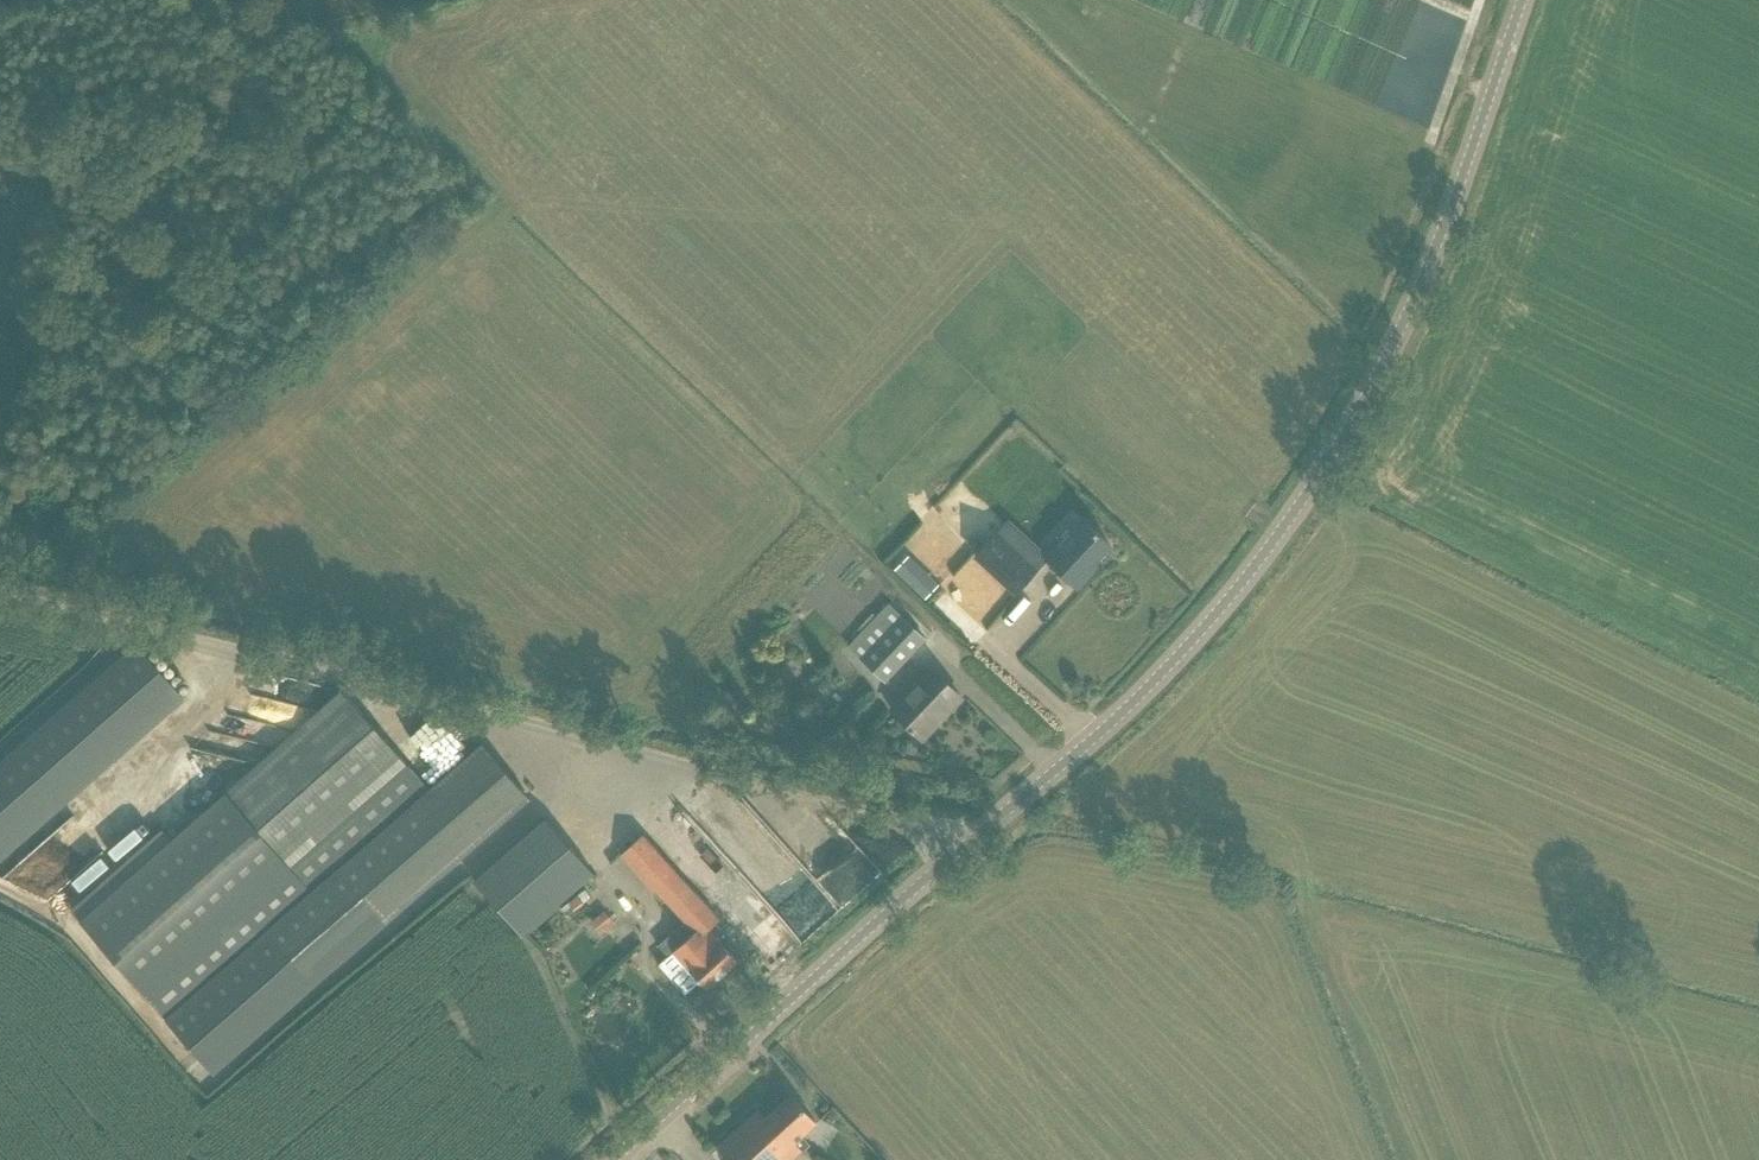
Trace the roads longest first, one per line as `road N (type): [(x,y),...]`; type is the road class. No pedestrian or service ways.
road 1 (tertiary): [(604,1159),(1175,656),(1285,518),(1325,461),(1409,298),(1514,0)]
road 2 (track): [(970,842),(0,596)]

